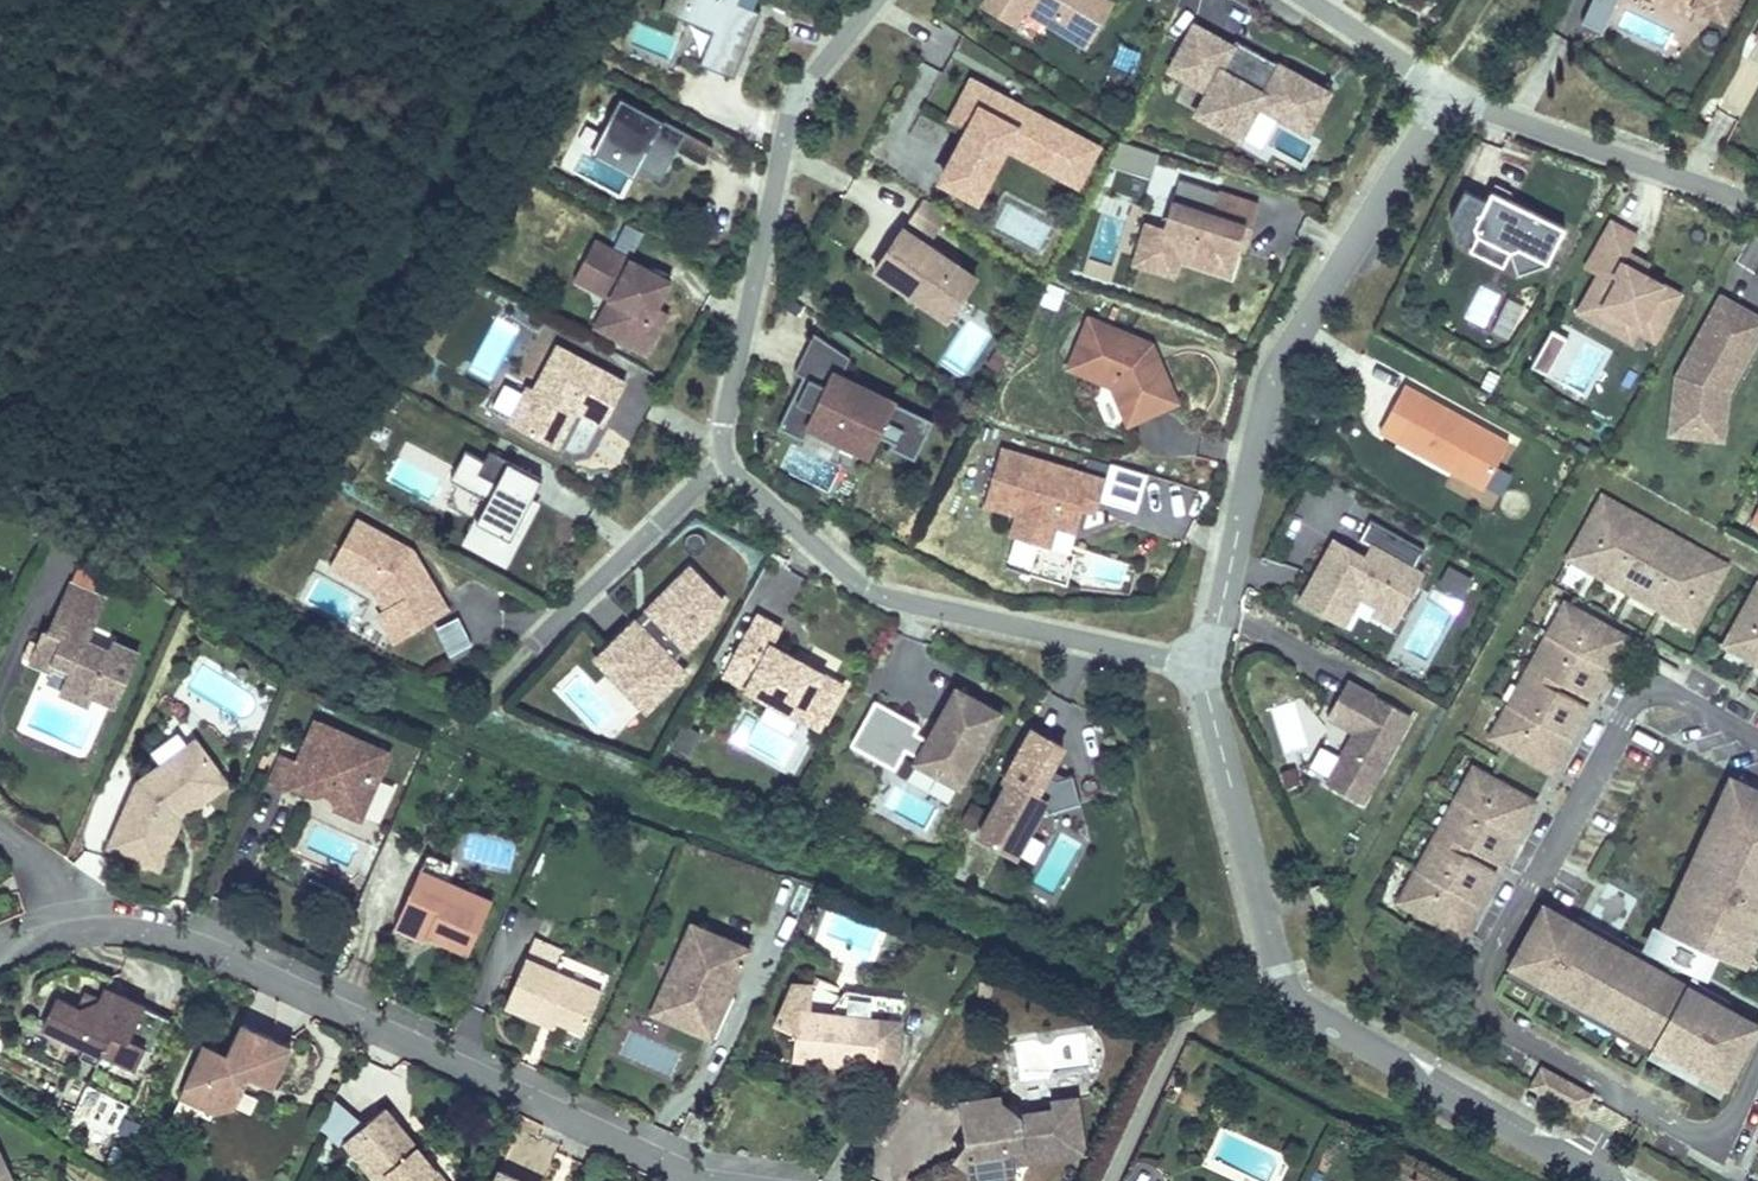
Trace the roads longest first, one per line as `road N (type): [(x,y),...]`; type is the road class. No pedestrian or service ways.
road 1 (residential): [(1201,669),(873,585),(755,491),(722,441),(786,132),(886,0)]
road 2 (residential): [(1609,1180),(1302,1011),(1286,995),(1201,669)]
road 3 (residential): [(79,931),(163,936),(203,951),(697,1180)]
road 4 (residential): [(1201,669),(1274,373),(1449,93)]
road 5 (residential): [(1449,93),(1757,206)]
road 6 (residential): [(1315,0),(1449,93)]
road 7 (residential): [(0,833),(34,859),(79,931)]

